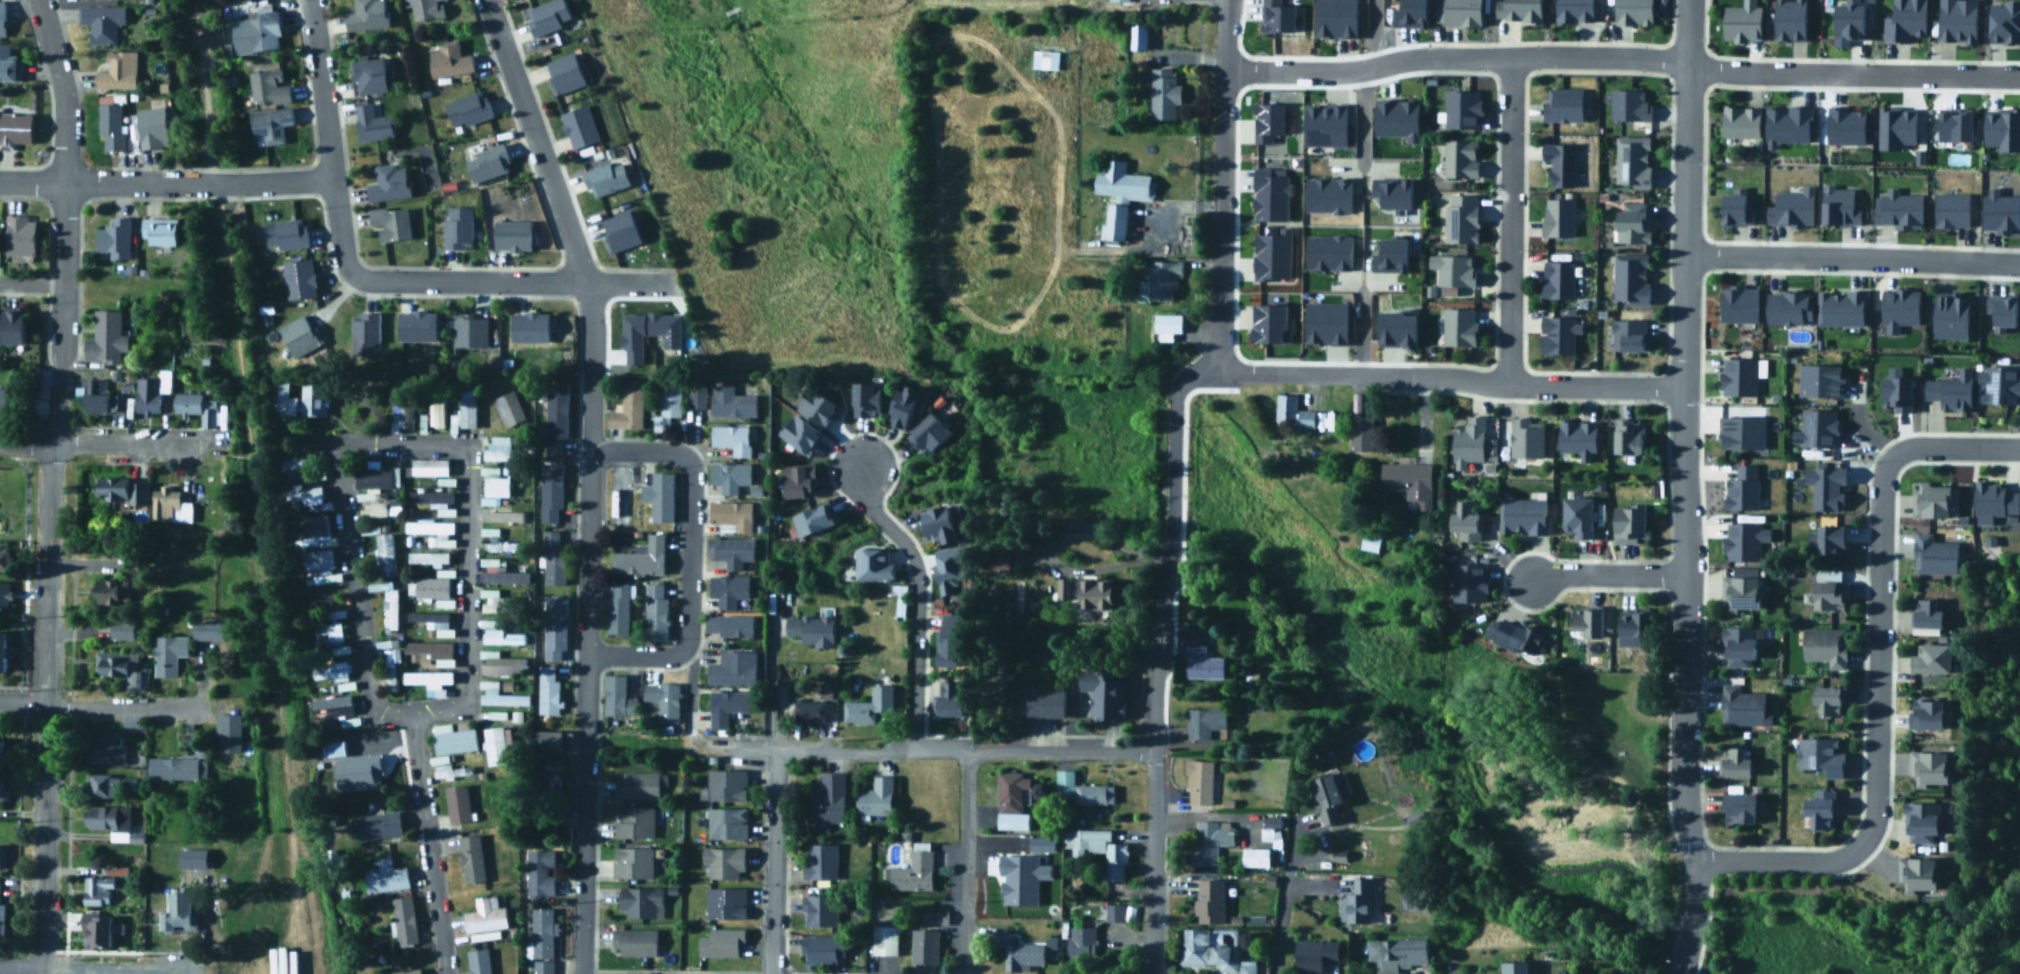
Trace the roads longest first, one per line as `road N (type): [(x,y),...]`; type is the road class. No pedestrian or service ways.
road 1 (residential): [(584,711),(591,309),(484,0)]
road 2 (residential): [(2019,447),(1908,448),(1883,468),(1874,817),(1864,842),(1822,863),(1693,866)]
road 3 (residential): [(1219,67),(1429,55),(1894,67)]
road 4 (residential): [(1685,575),(1687,0)]
road 5 (tertiary): [(43,970),(53,444)]
road 6 (residential): [(53,444),(65,113),(36,0)]
road 7 (residential): [(589,450),(672,450),(690,467),(687,636),(671,655),(585,653)]
road 8 (residential): [(1209,374),(1218,319),(1220,0)]
road 9 (residential): [(1685,255),(2019,263)]
road 10 (residential): [(0,183),(331,178)]
road 11 (residential): [(1509,55),(1505,385)]
road 12 (residential): [(350,273),(365,280),(675,282)]
road 13 (tertiary): [(1693,866),(1682,795),(1685,575)]
road 14 (residential): [(1157,642),(1170,430),(1184,393),(1209,374)]
road 15 (residential): [(1682,388),(1404,376)]
road 16 (residential): [(309,0),(350,273)]
road 17 (residential): [(409,713),(443,973)]
road 18 (residential): [(579,973),(584,711)]
road 19 (residential): [(1153,751),(912,747)]
road 20 (residential): [(961,973),(967,748)]
road 21 (residential): [(772,973),(774,750)]
road 22 (residential): [(1404,376),(1209,374)]
road 23 (residential): [(188,973),(0,973)]
road 24 (residential): [(916,578),(912,747)]
road 25 (residential): [(1529,581),(1685,575)]
road 26 (residential): [(201,709),(45,706)]
road 27 (residential): [(204,444),(53,444)]
road 28 (residential): [(912,747),(774,750)]
road 29 (residential): [(861,467),(866,505),(906,546),(916,578)]
road 30 (residential): [(1894,67),(2019,69)]

